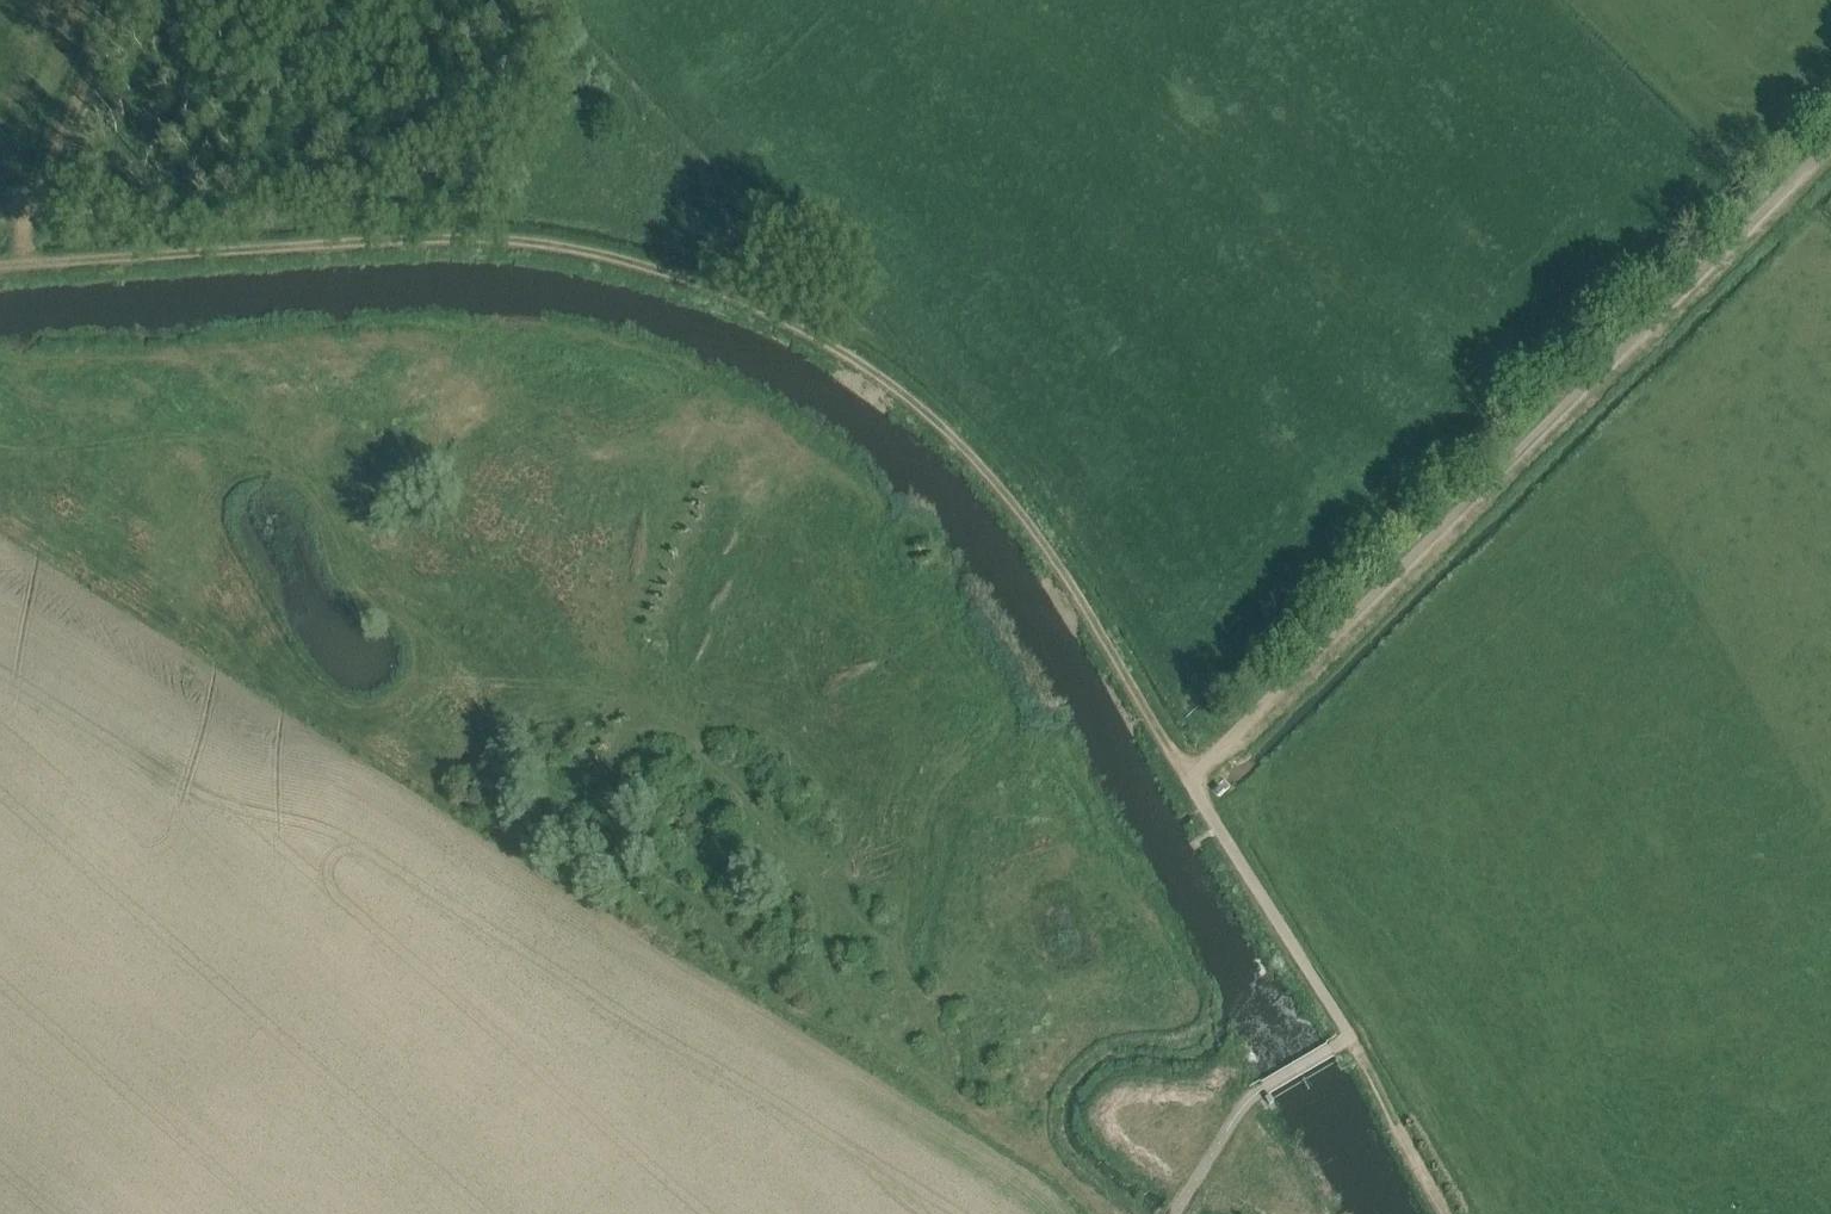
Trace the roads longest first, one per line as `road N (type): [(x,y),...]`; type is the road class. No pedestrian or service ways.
road 1 (track): [(0,263),(405,238),(512,240),(683,276),(782,312),(870,365),(955,433),(1012,495),(1079,591),(1190,785)]

